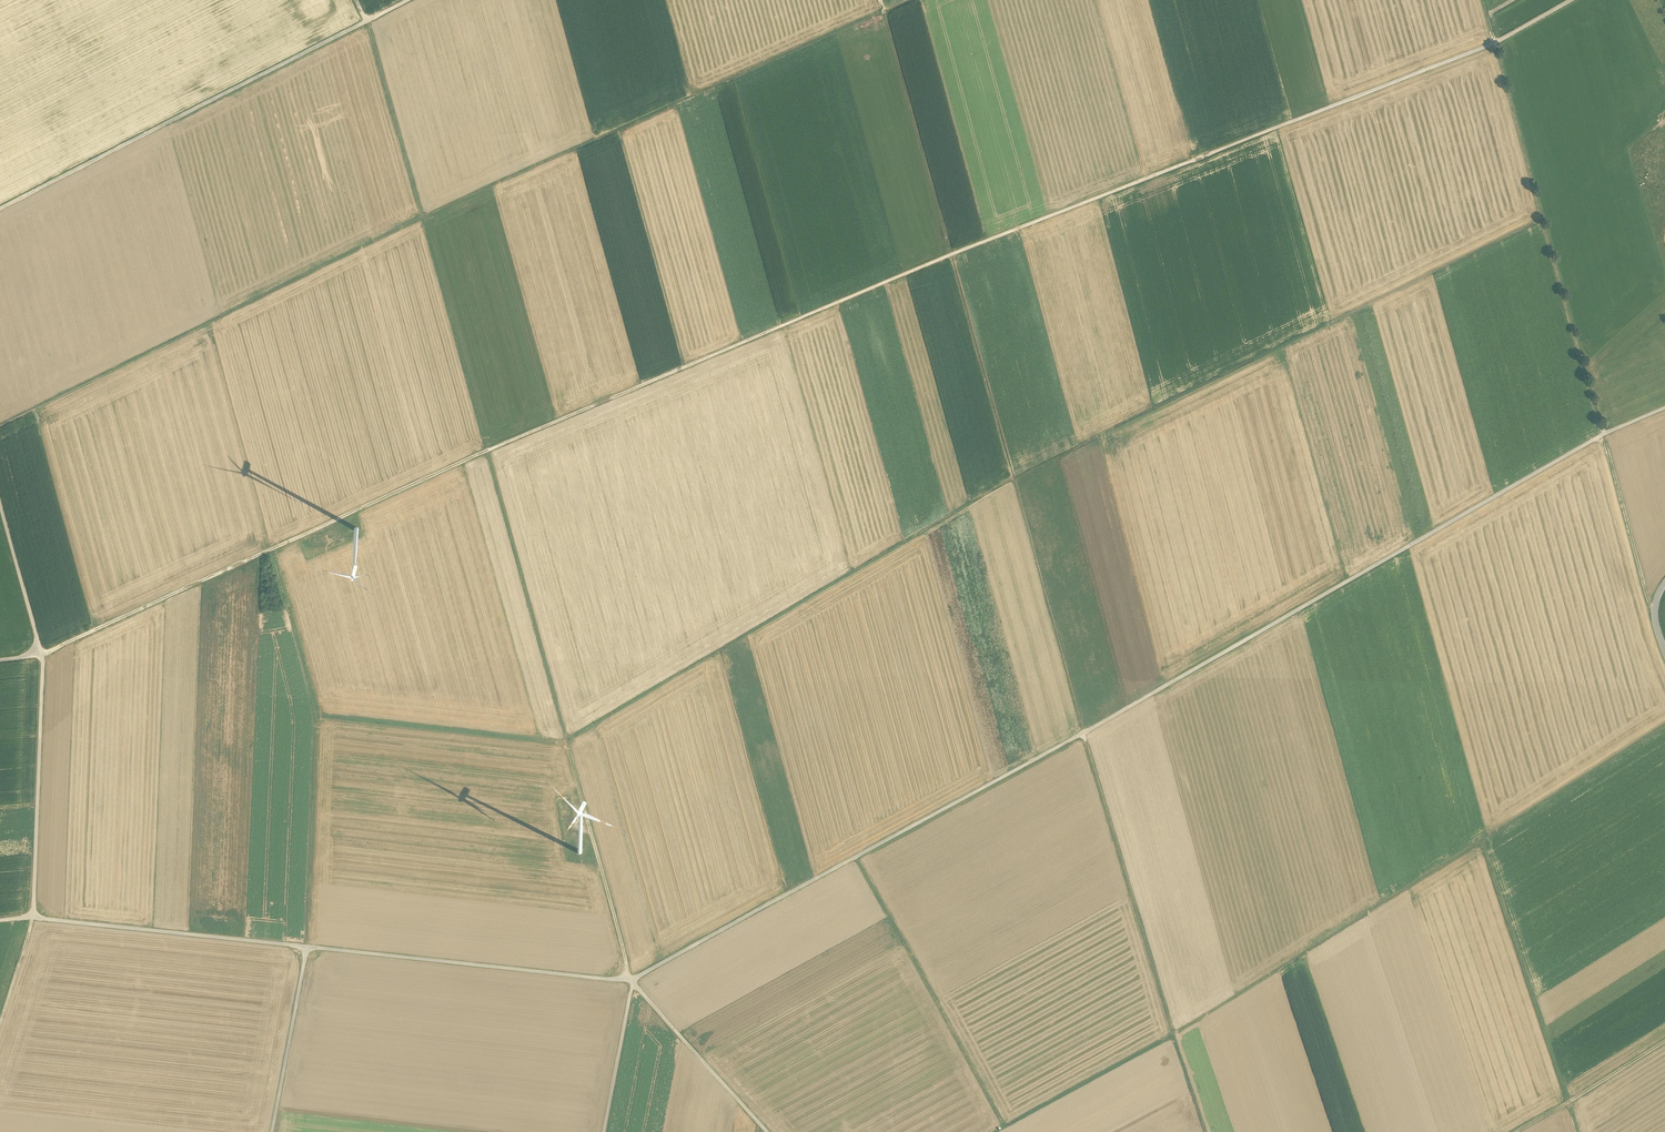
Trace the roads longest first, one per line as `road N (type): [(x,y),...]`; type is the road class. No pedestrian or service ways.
road 1 (track): [(1664,408),(1601,435),(1084,733),(632,980)]
road 2 (track): [(1571,0),(1494,44),(951,254),(483,453)]
road 3 (track): [(1542,219),(1013,478),(566,741)]
road 4 (track): [(908,0),(422,217),(566,741)]
road 5 (track): [(1664,724),(1173,1036),(998,1131)]
road 6 (track): [(1013,478),(1206,1131)]
road 7 (track): [(0,425),(422,217),(367,21)]
road 8 (track): [(1655,610),(1482,0)]
road 9 (track): [(632,980),(32,918)]
road 10 (track): [(566,743),(316,716),(307,947)]
road 11 (track): [(0,493),(43,662),(32,918)]
road 12 (track): [(367,21),(0,209)]
road 13 (track): [(344,540),(335,520),(42,654),(0,660)]
road 14 (track): [(1004,1129),(856,857)]
road 15 (track): [(1578,1131),(1481,841)]
road 16 (track): [(881,0),(951,254)]
road 17 (track): [(1013,478),(951,254)]
road 18 (track): [(766,1131),(632,980)]
road 19 (track): [(272,1131),(307,947)]
road 20 (track): [(1516,1131),(1664,1041)]
road 21 (track): [(316,716),(270,550)]
road 22 (track): [(632,980),(591,833),(577,836)]
road 23 (track): [(335,520),(483,453)]
road 24 (track): [(603,1131),(632,980)]

